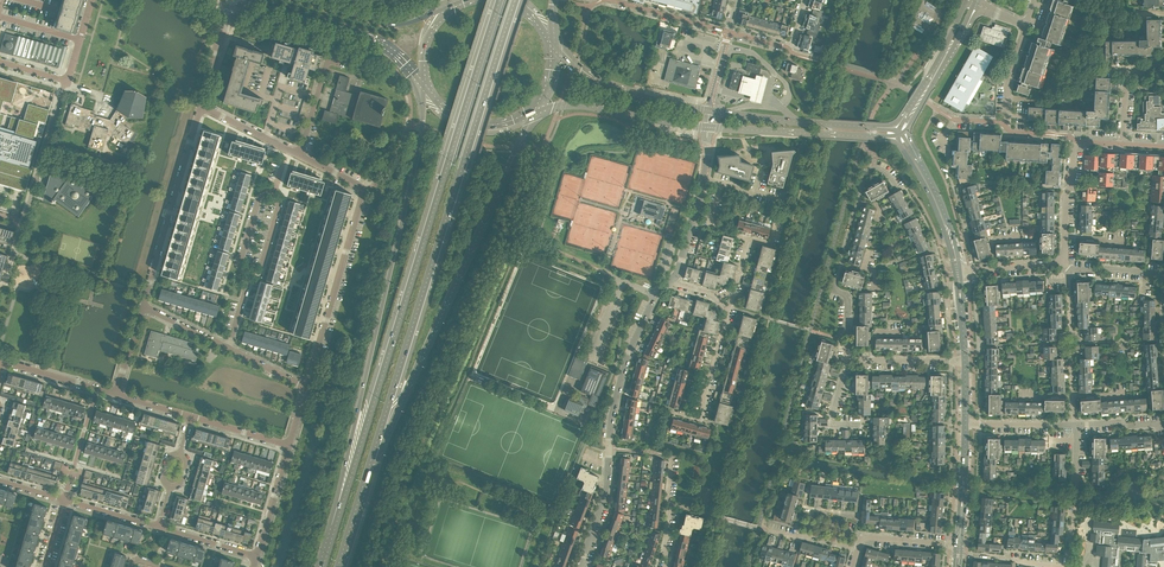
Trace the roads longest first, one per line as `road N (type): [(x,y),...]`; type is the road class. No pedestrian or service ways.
road 1 (primary): [(500,0),(336,526)]
road 2 (primary): [(371,459),(516,0)]
road 3 (primary): [(424,89),(422,127),(336,526)]
road 4 (primary): [(371,459),(533,115)]
road 5 (residential): [(655,295),(617,393),(607,486),(579,566)]
road 6 (residential): [(305,387),(363,195),(357,183),(300,155)]
road 7 (residential): [(960,271),(1063,262),(1078,141)]
road 8 (residential): [(201,104),(142,305)]
road 9 (secondary): [(249,0),(389,48),(423,86)]
road 10 (tertiary): [(897,128),(709,111)]
road 11 (tertiary): [(708,127),(896,137)]
road 12 (tertiary): [(709,111),(597,82),(553,40)]
road 13 (tertiary): [(535,114),(573,104),(708,127)]
road 14 (residential): [(708,127),(704,178),(669,281)]
road 15 (tertiary): [(896,137),(936,210),(954,271)]
road 16 (tertiary): [(960,271),(948,222),(906,137)]
road 17 (secondary): [(440,9),(390,24),(304,0)]
road 18 (residential): [(675,411),(698,416),(727,312)]
road 19 (residential): [(729,32),(606,0)]
road 20 (secondary): [(424,89),(449,116),(475,127),(533,115)]
road 21 (tertiary): [(959,546),(966,423)]

